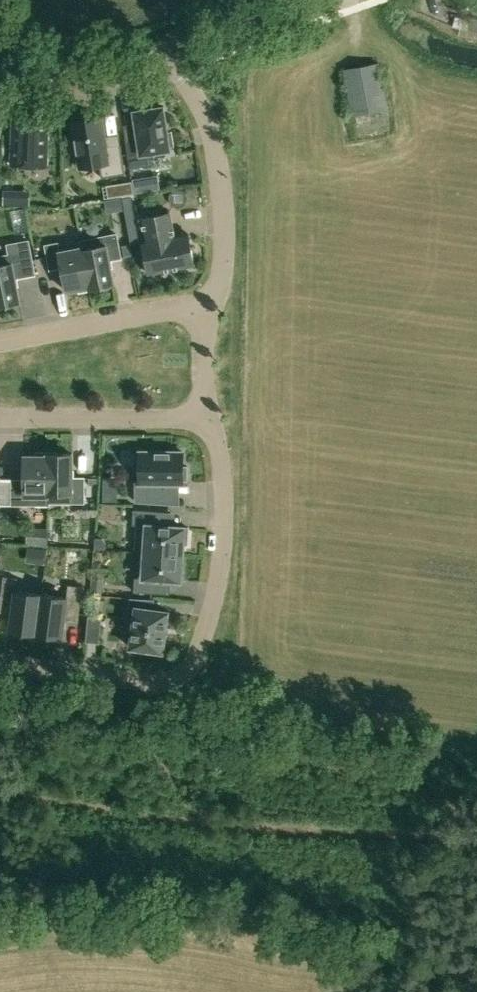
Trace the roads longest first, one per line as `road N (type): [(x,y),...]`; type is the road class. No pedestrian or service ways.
road 1 (residential): [(201,415),(218,454),(221,532),(201,650),(173,677),(0,658)]
road 2 (residential): [(200,308),(221,281),(221,203),(210,130),(173,48)]
road 3 (residential): [(0,344),(200,308)]
road 4 (residential): [(201,415),(0,415)]
road 5 (tertiary): [(0,63),(69,75),(173,48)]
road 6 (tertiary): [(173,48),(313,0)]

